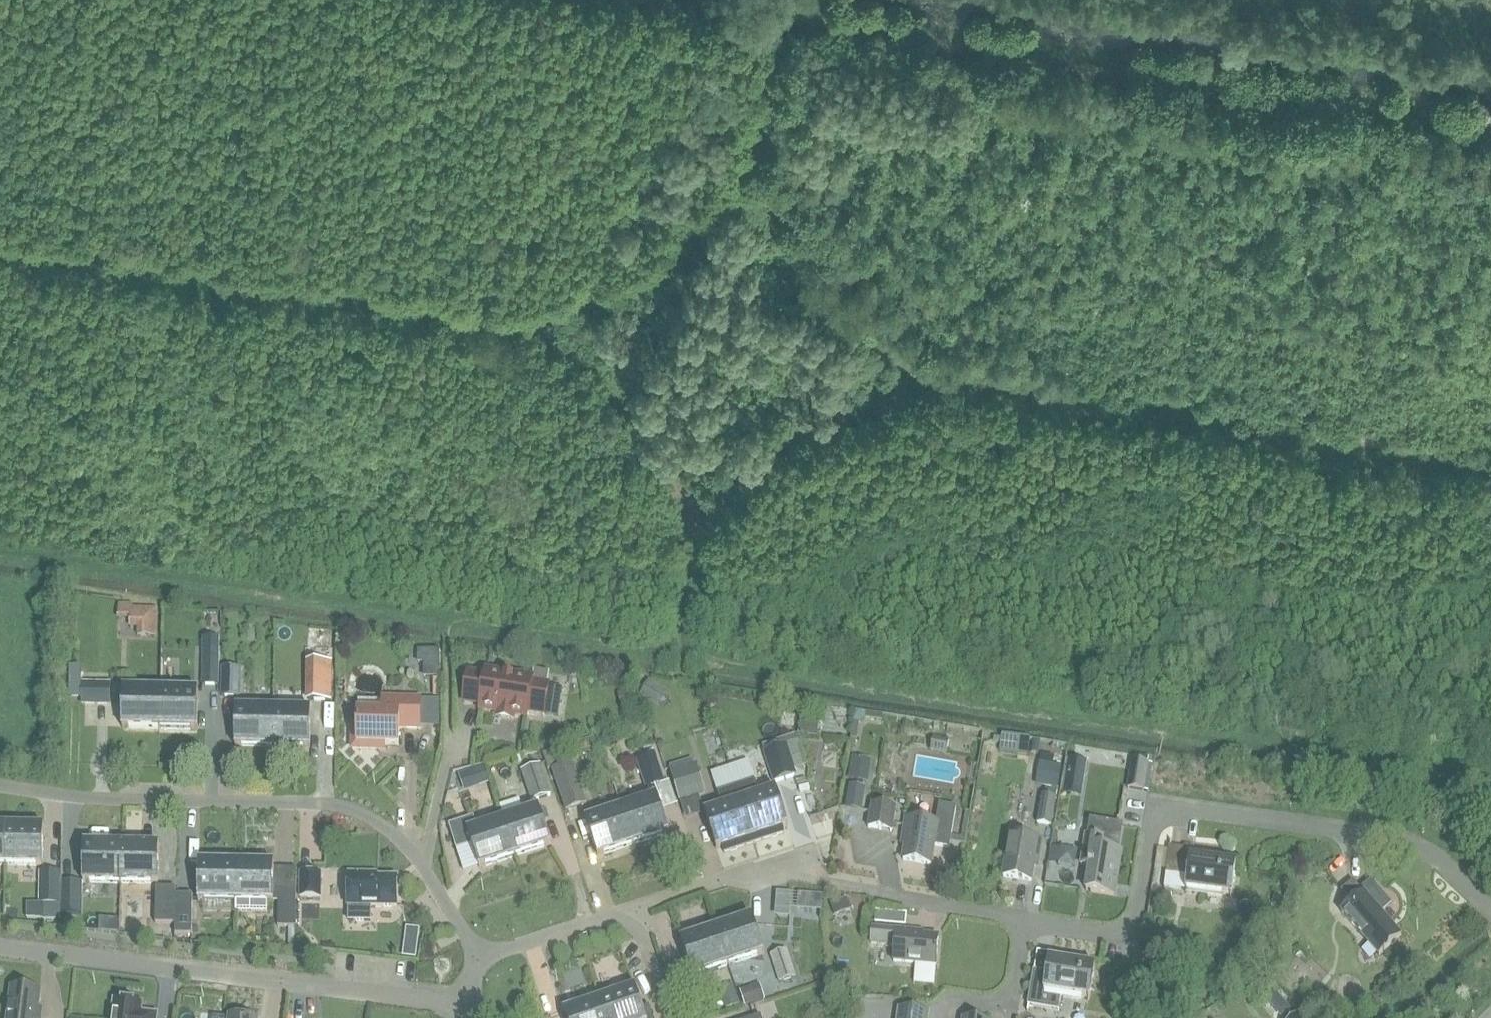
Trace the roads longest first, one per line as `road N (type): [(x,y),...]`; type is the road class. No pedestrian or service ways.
road 1 (residential): [(1490,912),(1432,854),(1381,835),(1166,806),(1153,814),(1133,924),(1122,935),(1025,919)]
road 2 (residential): [(478,955),(420,863),(375,821),(334,805),(86,798),(0,786)]
road 3 (residential): [(471,1007),(0,946)]
road 4 (residential): [(1025,919),(862,890)]
road 5 (residential): [(478,955),(635,908)]
road 6 (residential): [(635,908),(755,872),(786,875)]
road 7 (residential): [(947,994),(998,1003),(1009,992),(1025,919)]

